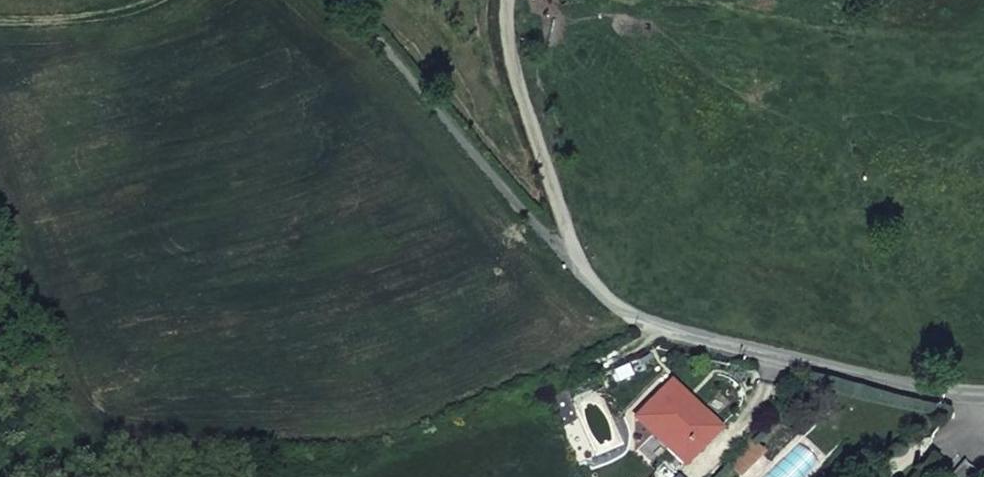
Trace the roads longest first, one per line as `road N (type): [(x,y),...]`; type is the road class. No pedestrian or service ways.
road 1 (residential): [(507,0),(520,89),(579,269),(609,300),(690,338),(919,388),(983,391)]
road 2 (track): [(357,0),(539,233),(579,269)]

